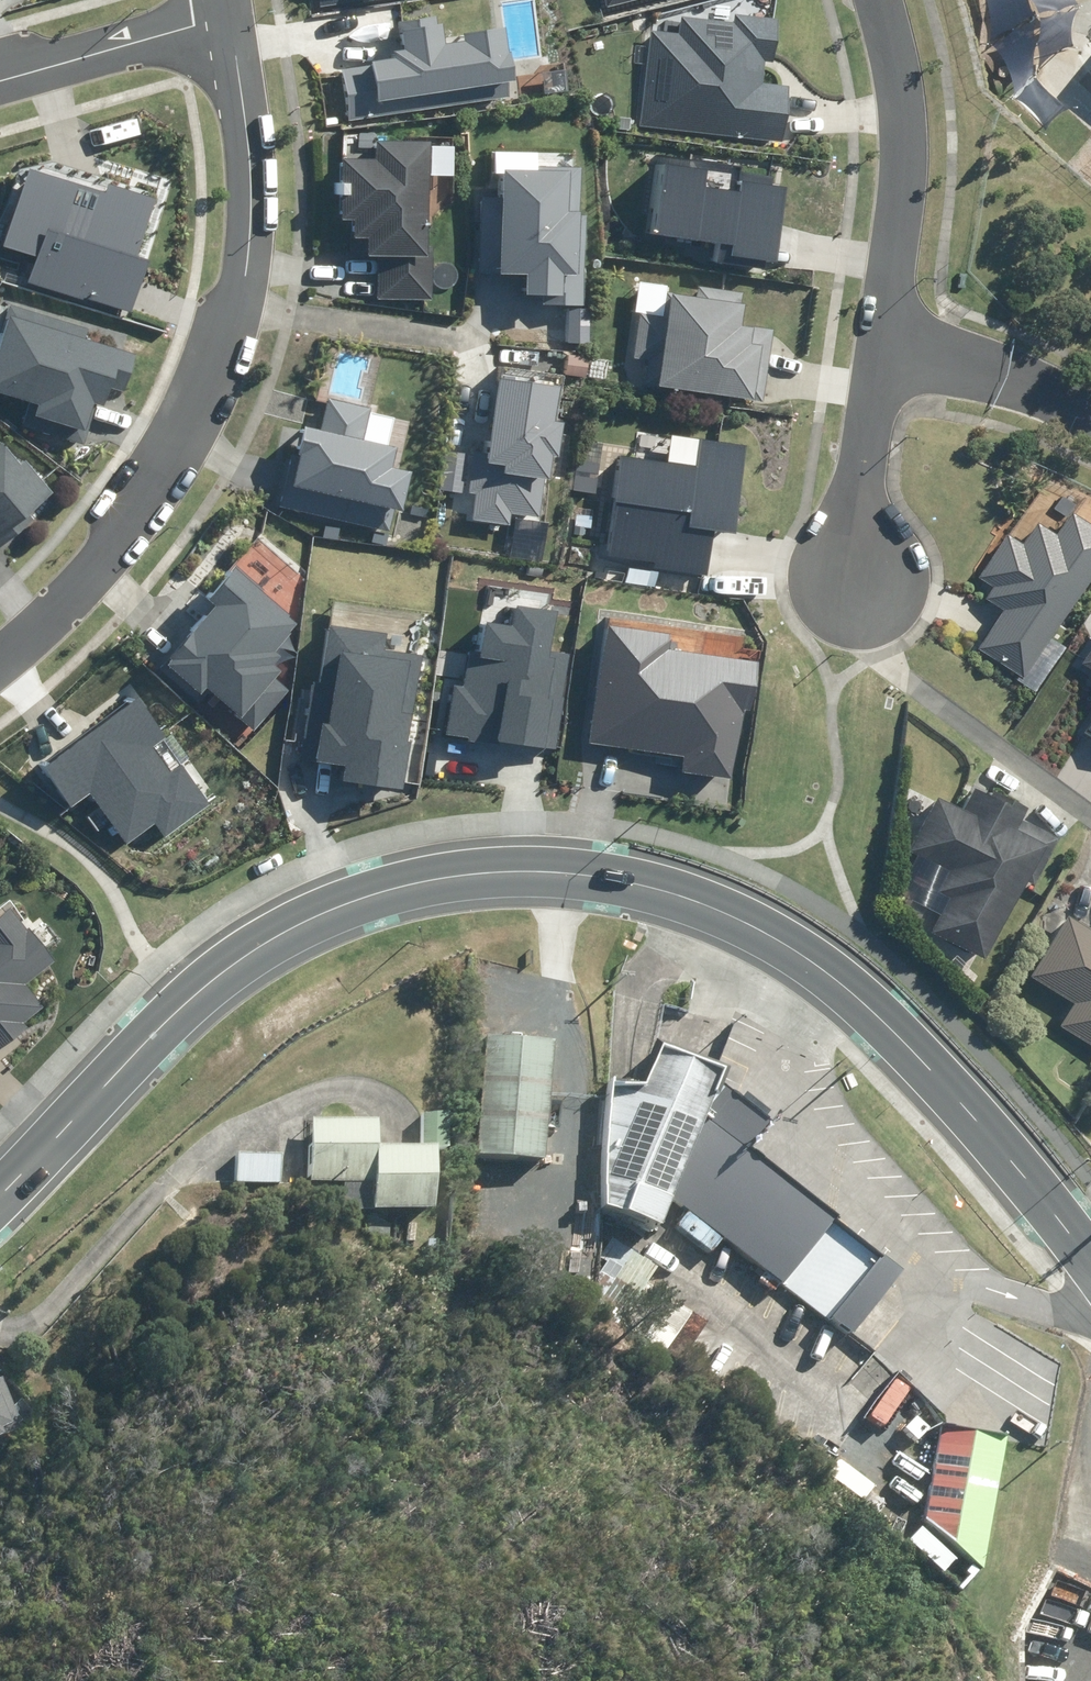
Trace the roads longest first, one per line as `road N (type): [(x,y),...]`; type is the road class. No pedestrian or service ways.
road 1 (secondary): [(0,1184),(219,972),(298,911),(397,877),(519,860),(642,870),(797,941),(890,1020),(1090,1269)]
road 2 (residential): [(0,651),(104,561),(194,438),(232,338),(252,215),(239,15)]
road 3 (residential): [(839,583),(884,346),(904,117),(877,0)]
road 4 (residential): [(239,15),(0,79)]

